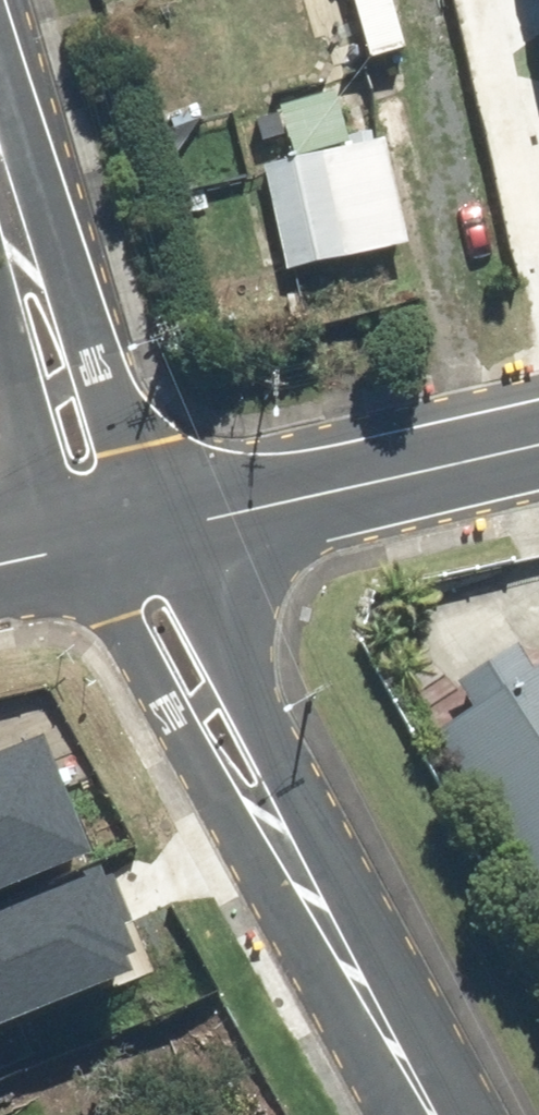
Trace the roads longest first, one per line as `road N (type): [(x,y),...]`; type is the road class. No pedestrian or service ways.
road 1 (residential): [(0,145),(89,288),(132,449),(163,526)]
road 2 (residential): [(301,870),(205,757),(75,547)]
road 3 (tertiary): [(538,443),(163,526)]
road 4 (residential): [(163,526),(278,735),(301,870)]
road 5 (residential): [(436,1114),(301,870)]
road 6 (residential): [(75,547),(0,322)]

